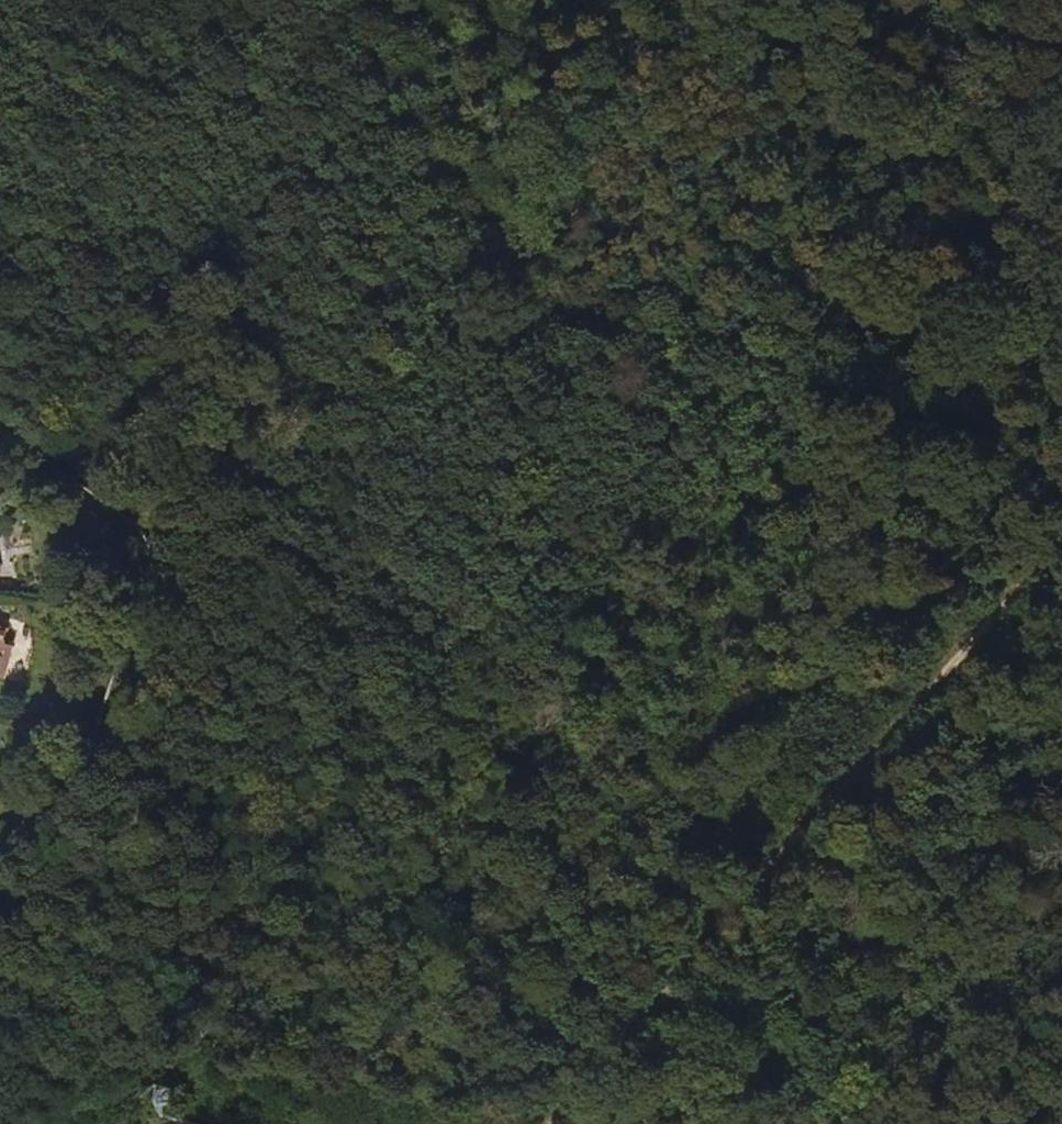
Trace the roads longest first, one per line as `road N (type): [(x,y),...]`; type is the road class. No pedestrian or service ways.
road 1 (track): [(537,1123),(1061,531)]

